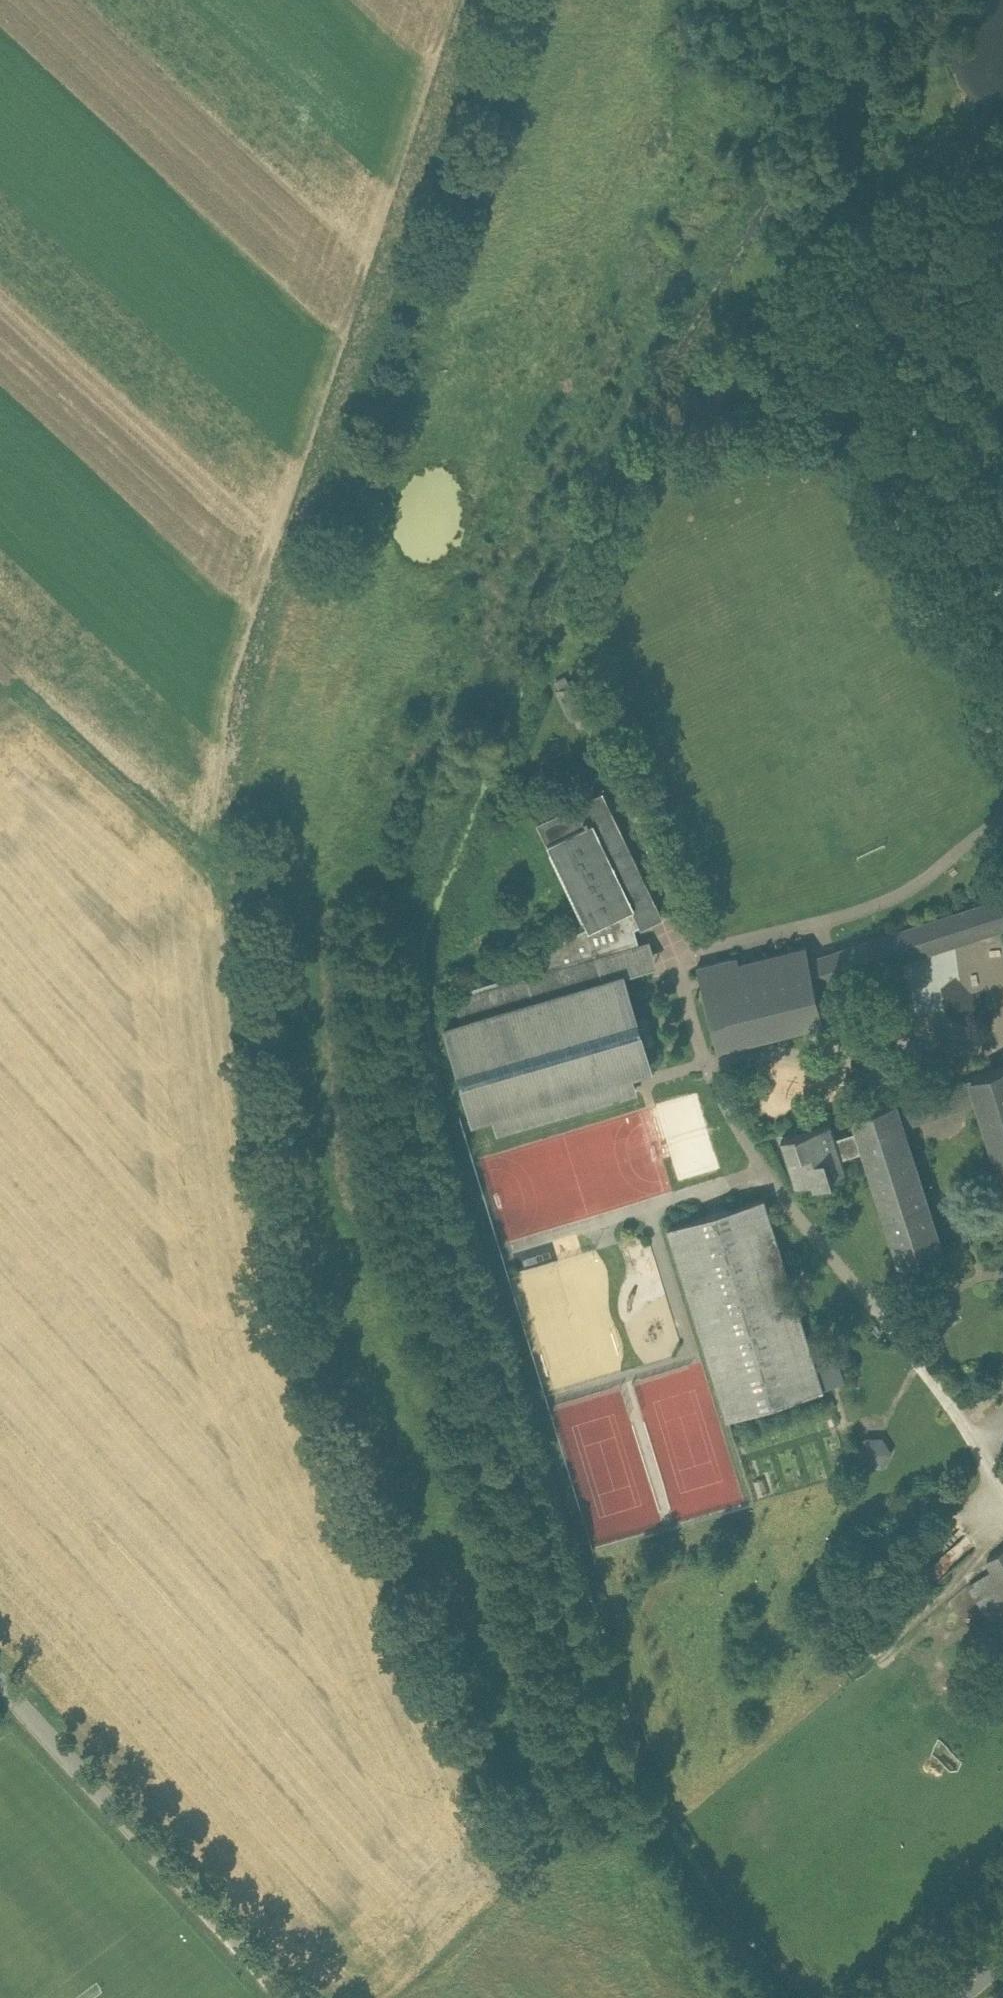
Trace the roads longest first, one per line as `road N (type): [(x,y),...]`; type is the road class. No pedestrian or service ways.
road 1 (track): [(1002,728),(792,282)]
road 2 (unclassified): [(283,1997),(0,1685)]

